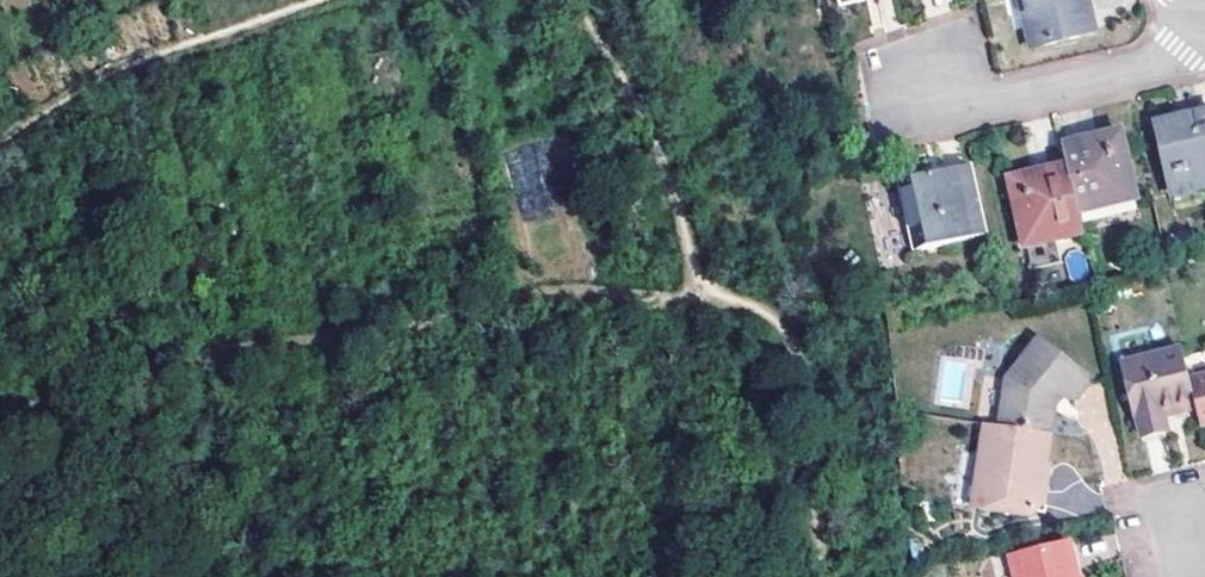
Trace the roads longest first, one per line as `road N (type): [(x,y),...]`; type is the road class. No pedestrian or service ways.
road 1 (track): [(43,391),(232,352),(557,314)]
road 2 (track): [(827,576),(802,352),(784,320),(755,304),(702,292)]
road 3 (track): [(577,0),(634,97),(702,292)]
road 4 (residential): [(1204,30),(1153,66),(998,99),(922,83)]
road 5 (track): [(557,314),(702,292)]
road 6 (track): [(185,46),(316,0)]

